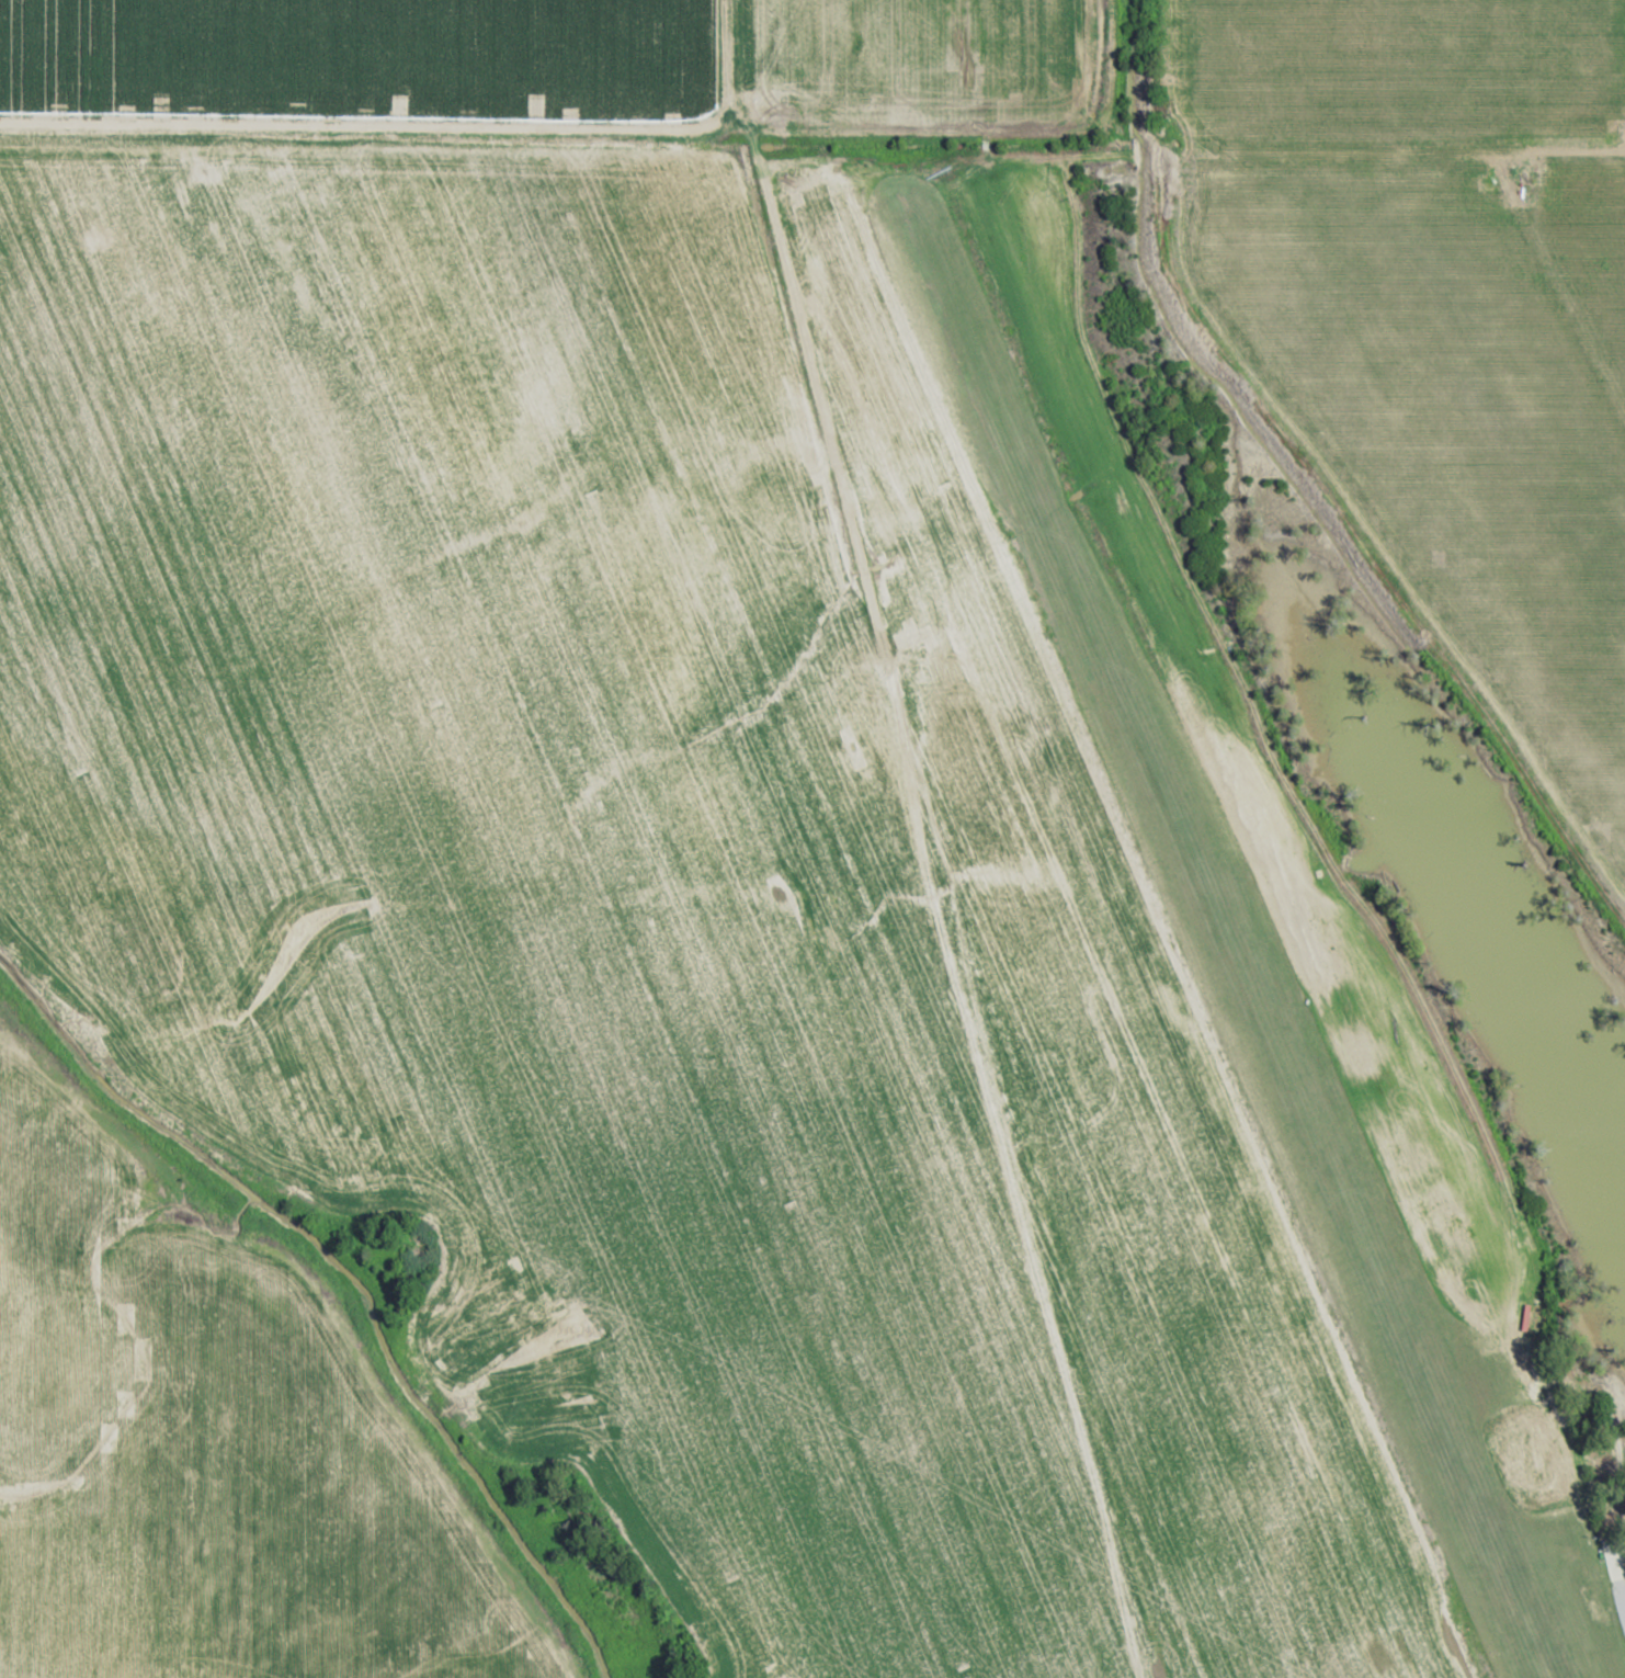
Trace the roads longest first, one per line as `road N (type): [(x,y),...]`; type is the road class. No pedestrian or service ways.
road 1 (track): [(1624,157),(0,125)]
road 2 (track): [(1154,1677),(1039,1214),(894,699),(750,138)]
road 3 (track): [(723,0),(718,137)]

